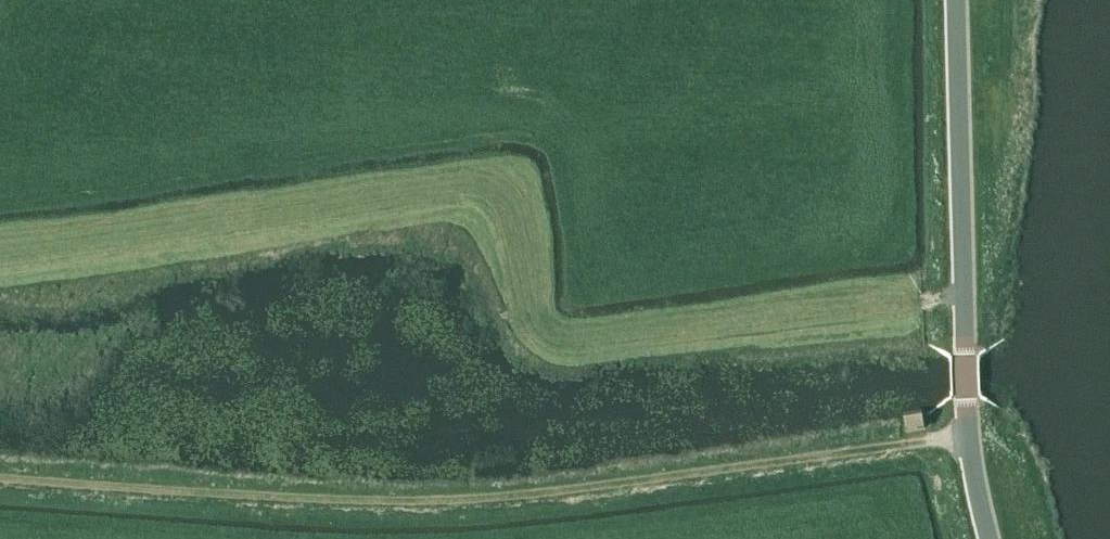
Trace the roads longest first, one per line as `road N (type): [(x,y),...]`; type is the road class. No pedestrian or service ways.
road 1 (track): [(0,478),(434,502),(640,484),(969,432)]
road 2 (unclassified): [(986,538),(966,394),(956,0)]

